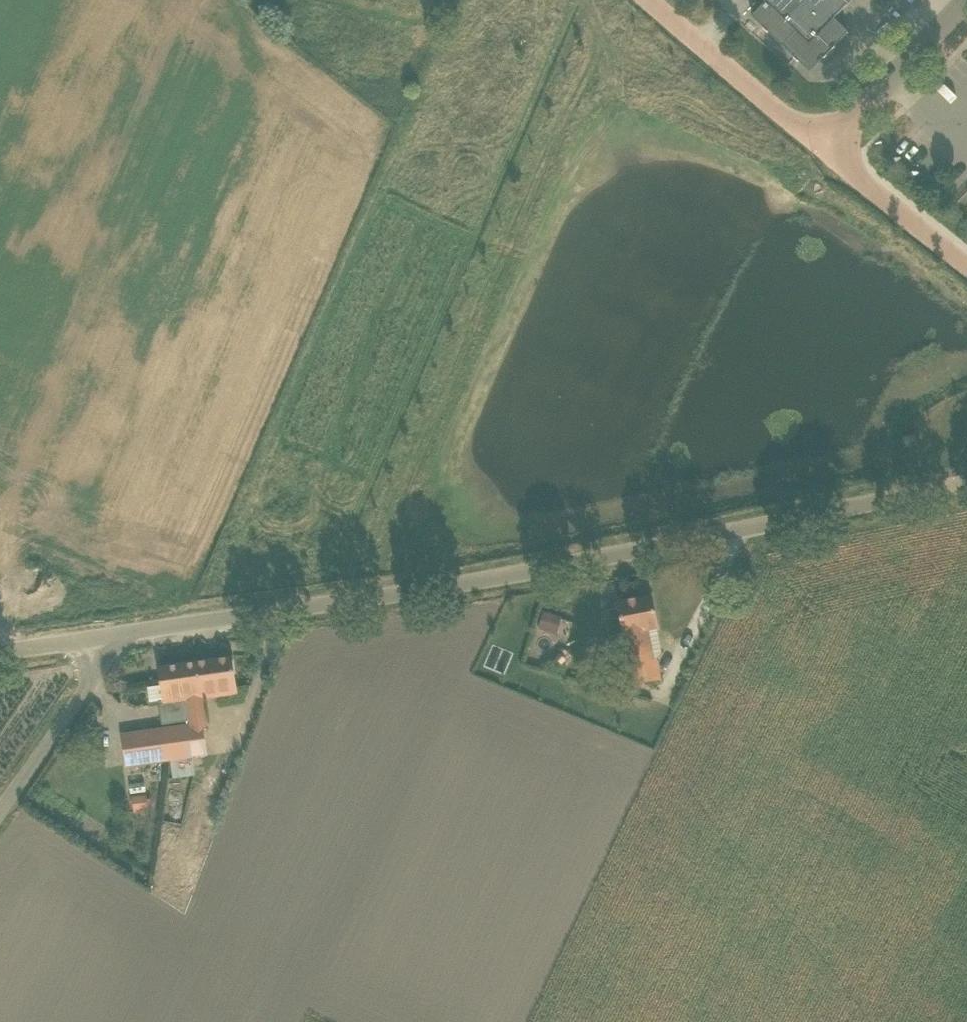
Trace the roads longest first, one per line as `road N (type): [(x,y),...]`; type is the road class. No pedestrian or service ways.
road 1 (unclassified): [(91,636),(966,485)]
road 2 (unclassified): [(821,151),(643,0)]
road 3 (residential): [(821,151),(966,0)]
road 4 (unclassified): [(0,797),(89,669),(91,636)]
road 5 (unclassified): [(966,268),(821,151)]

